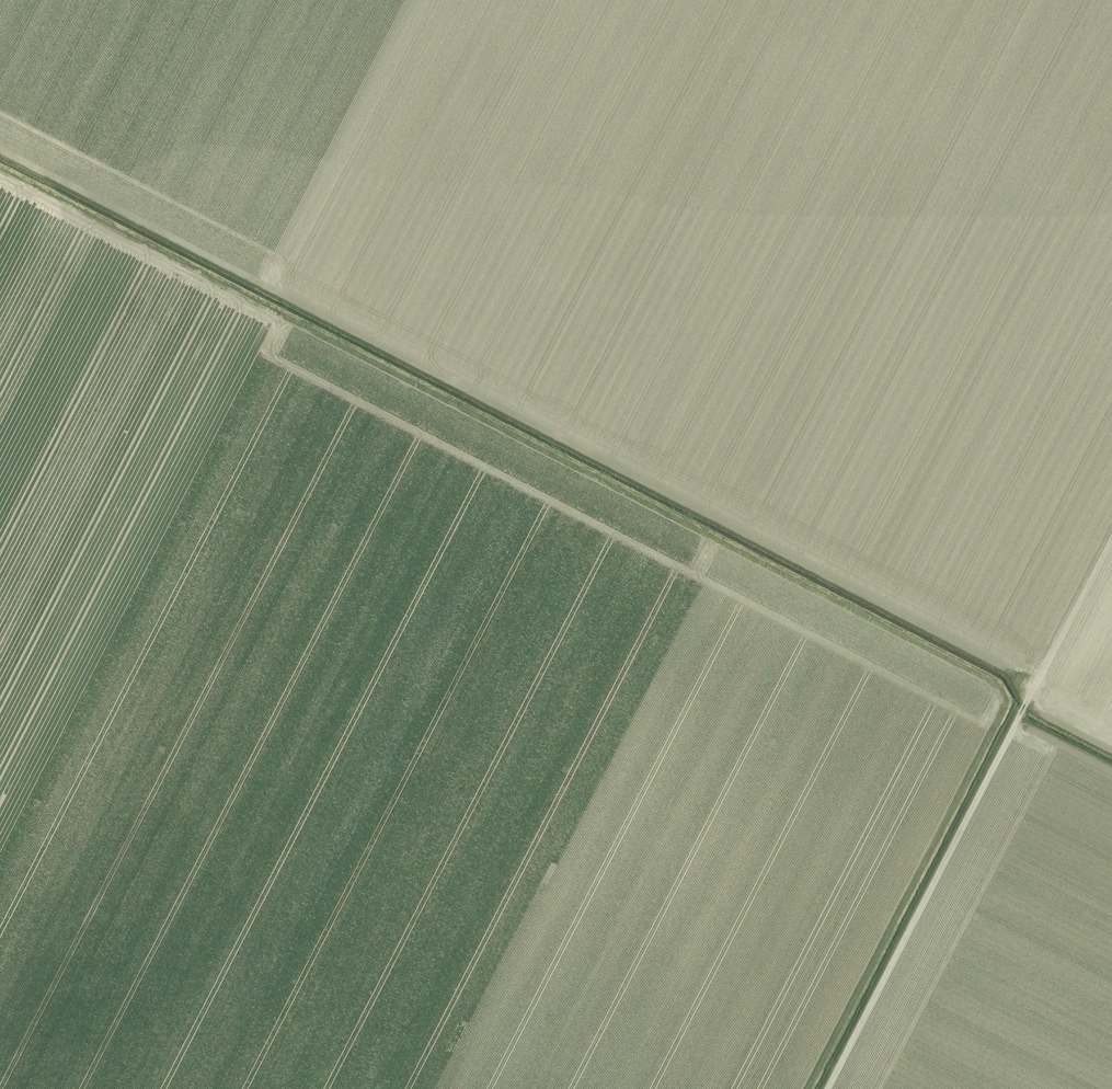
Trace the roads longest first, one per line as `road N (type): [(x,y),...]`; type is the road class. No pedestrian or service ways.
road 1 (track): [(827,1088),(1111,537)]

